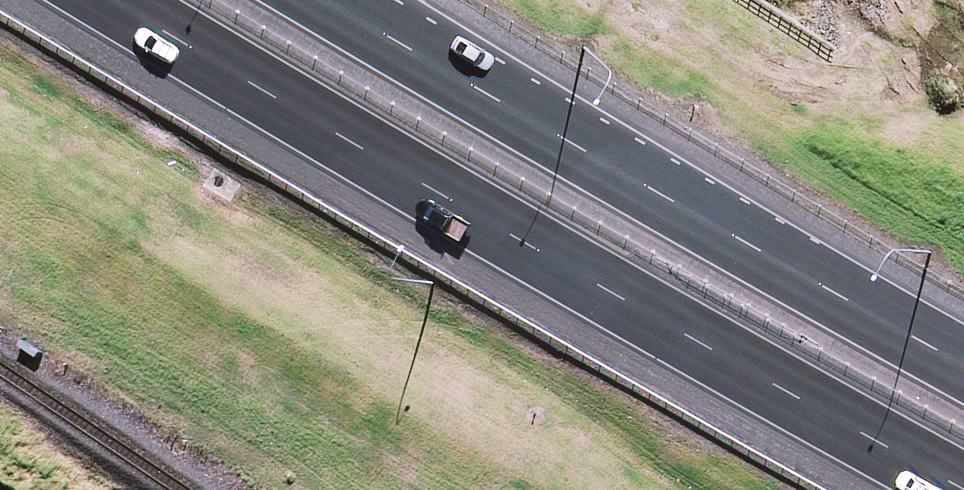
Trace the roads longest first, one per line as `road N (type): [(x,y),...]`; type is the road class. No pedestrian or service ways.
road 1 (motorway): [(963,480),(115,0)]
road 2 (motorway): [(335,0),(963,364)]

